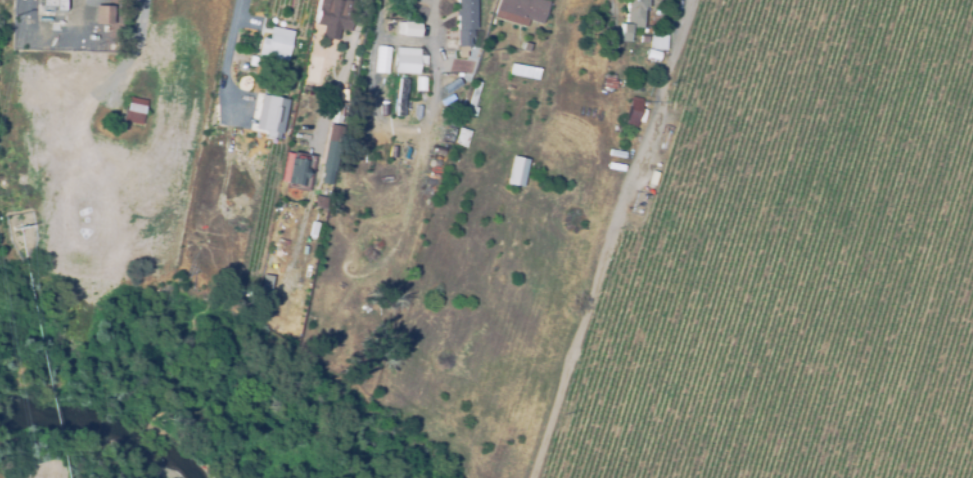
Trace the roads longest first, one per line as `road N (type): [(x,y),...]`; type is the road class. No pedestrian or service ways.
road 1 (residential): [(646,137),(686,0)]

